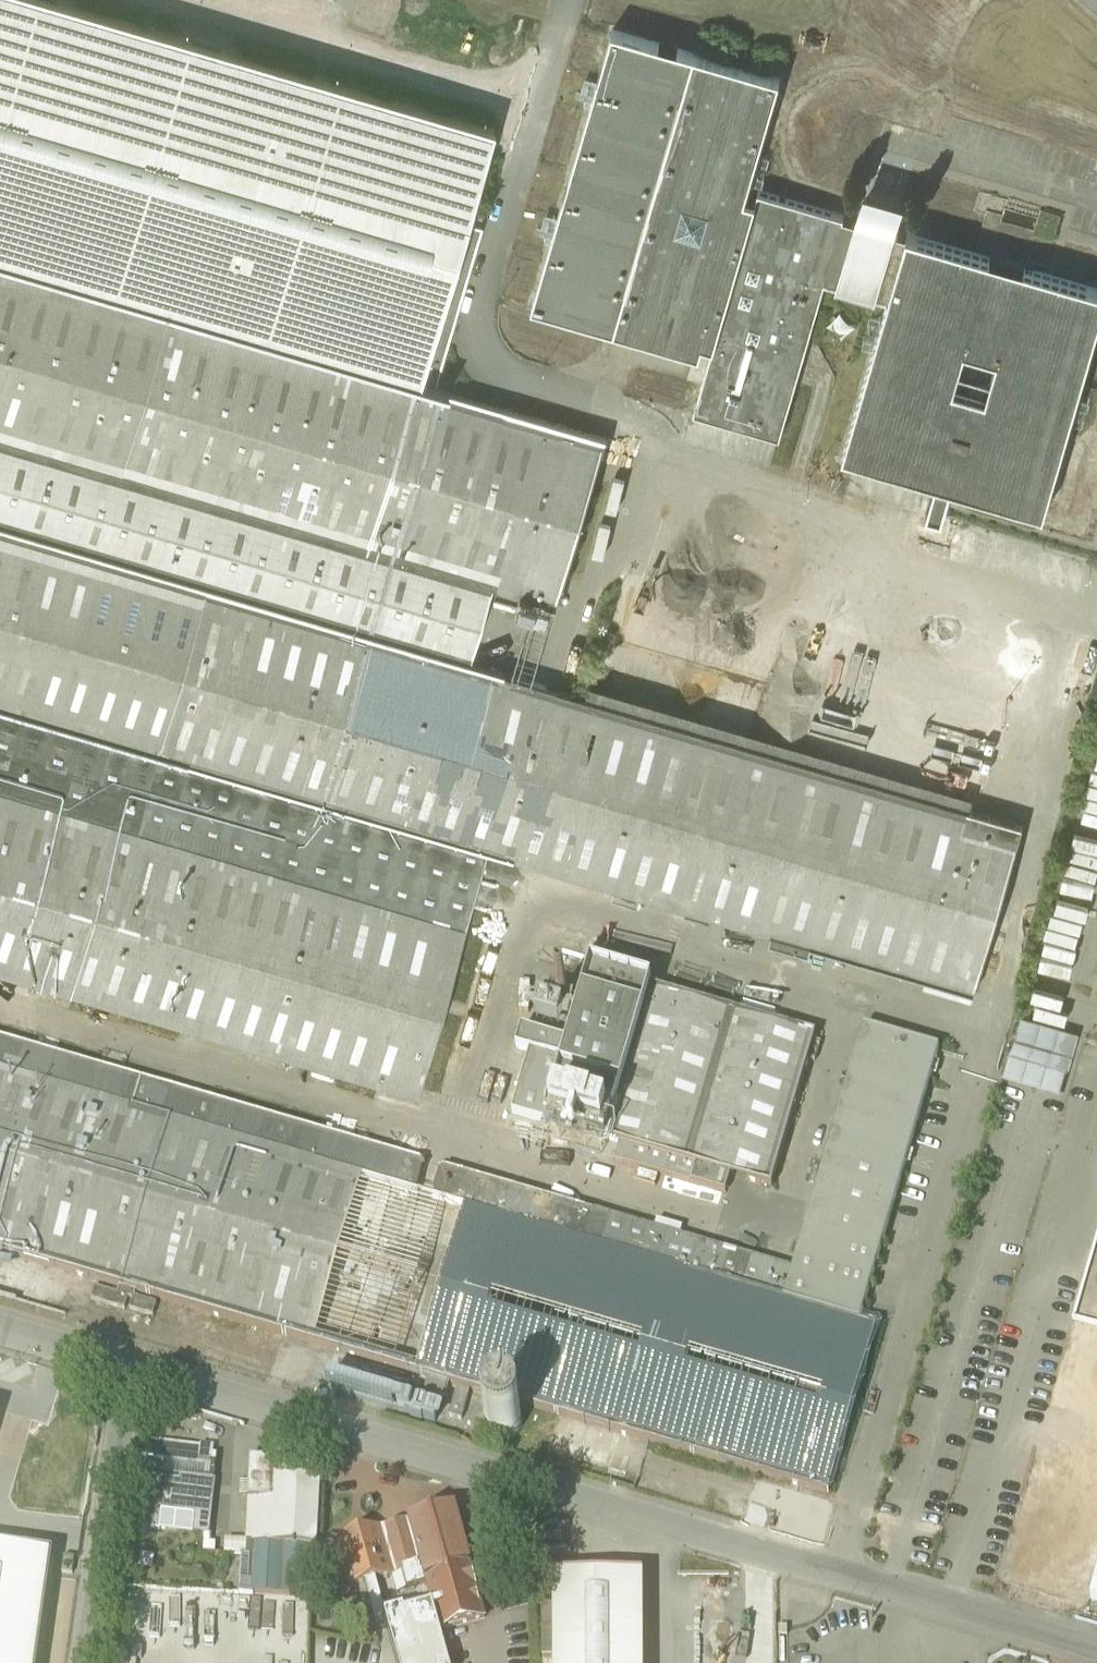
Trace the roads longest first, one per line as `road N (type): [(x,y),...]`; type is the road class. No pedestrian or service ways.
road 1 (residential): [(1096,1645),(118,1365)]
road 2 (residential): [(118,1365),(81,1662)]
road 3 (residential): [(118,1365),(0,1330)]

